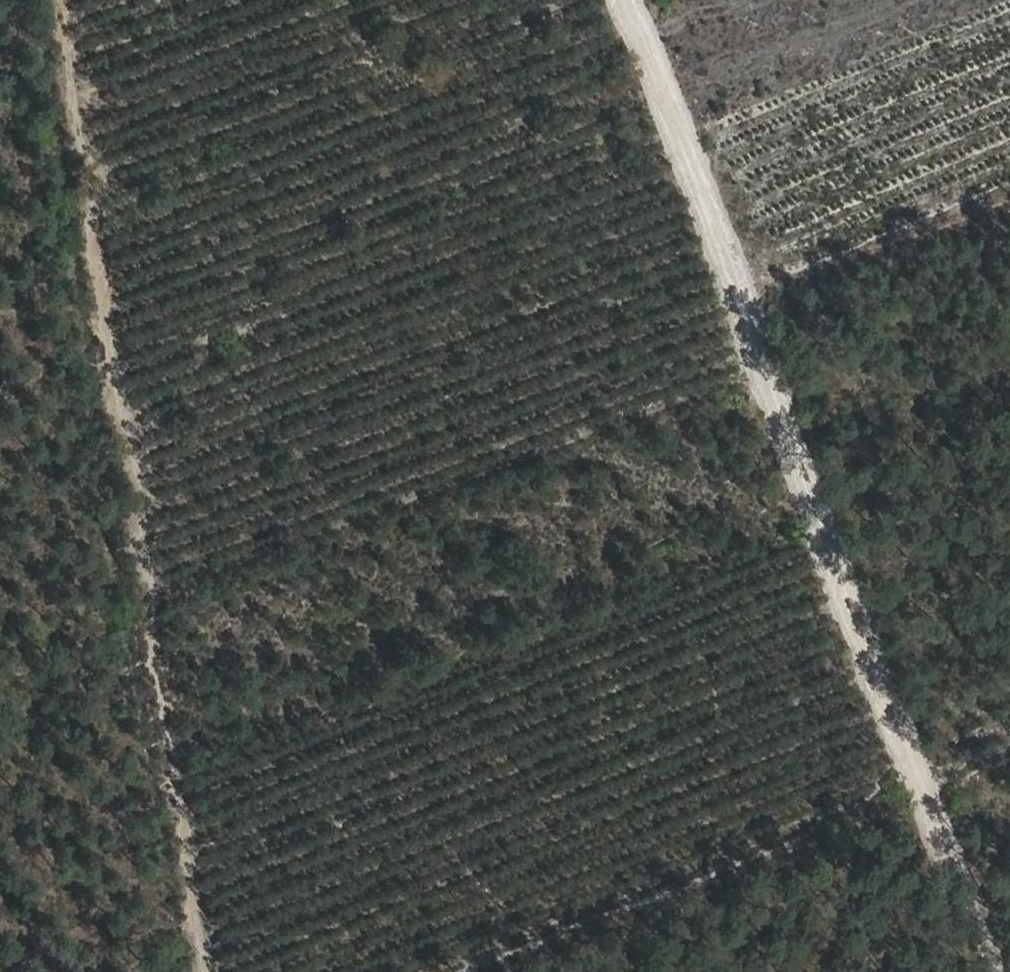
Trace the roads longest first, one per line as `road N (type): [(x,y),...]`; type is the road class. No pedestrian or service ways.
road 1 (track): [(988,971),(619,0)]

